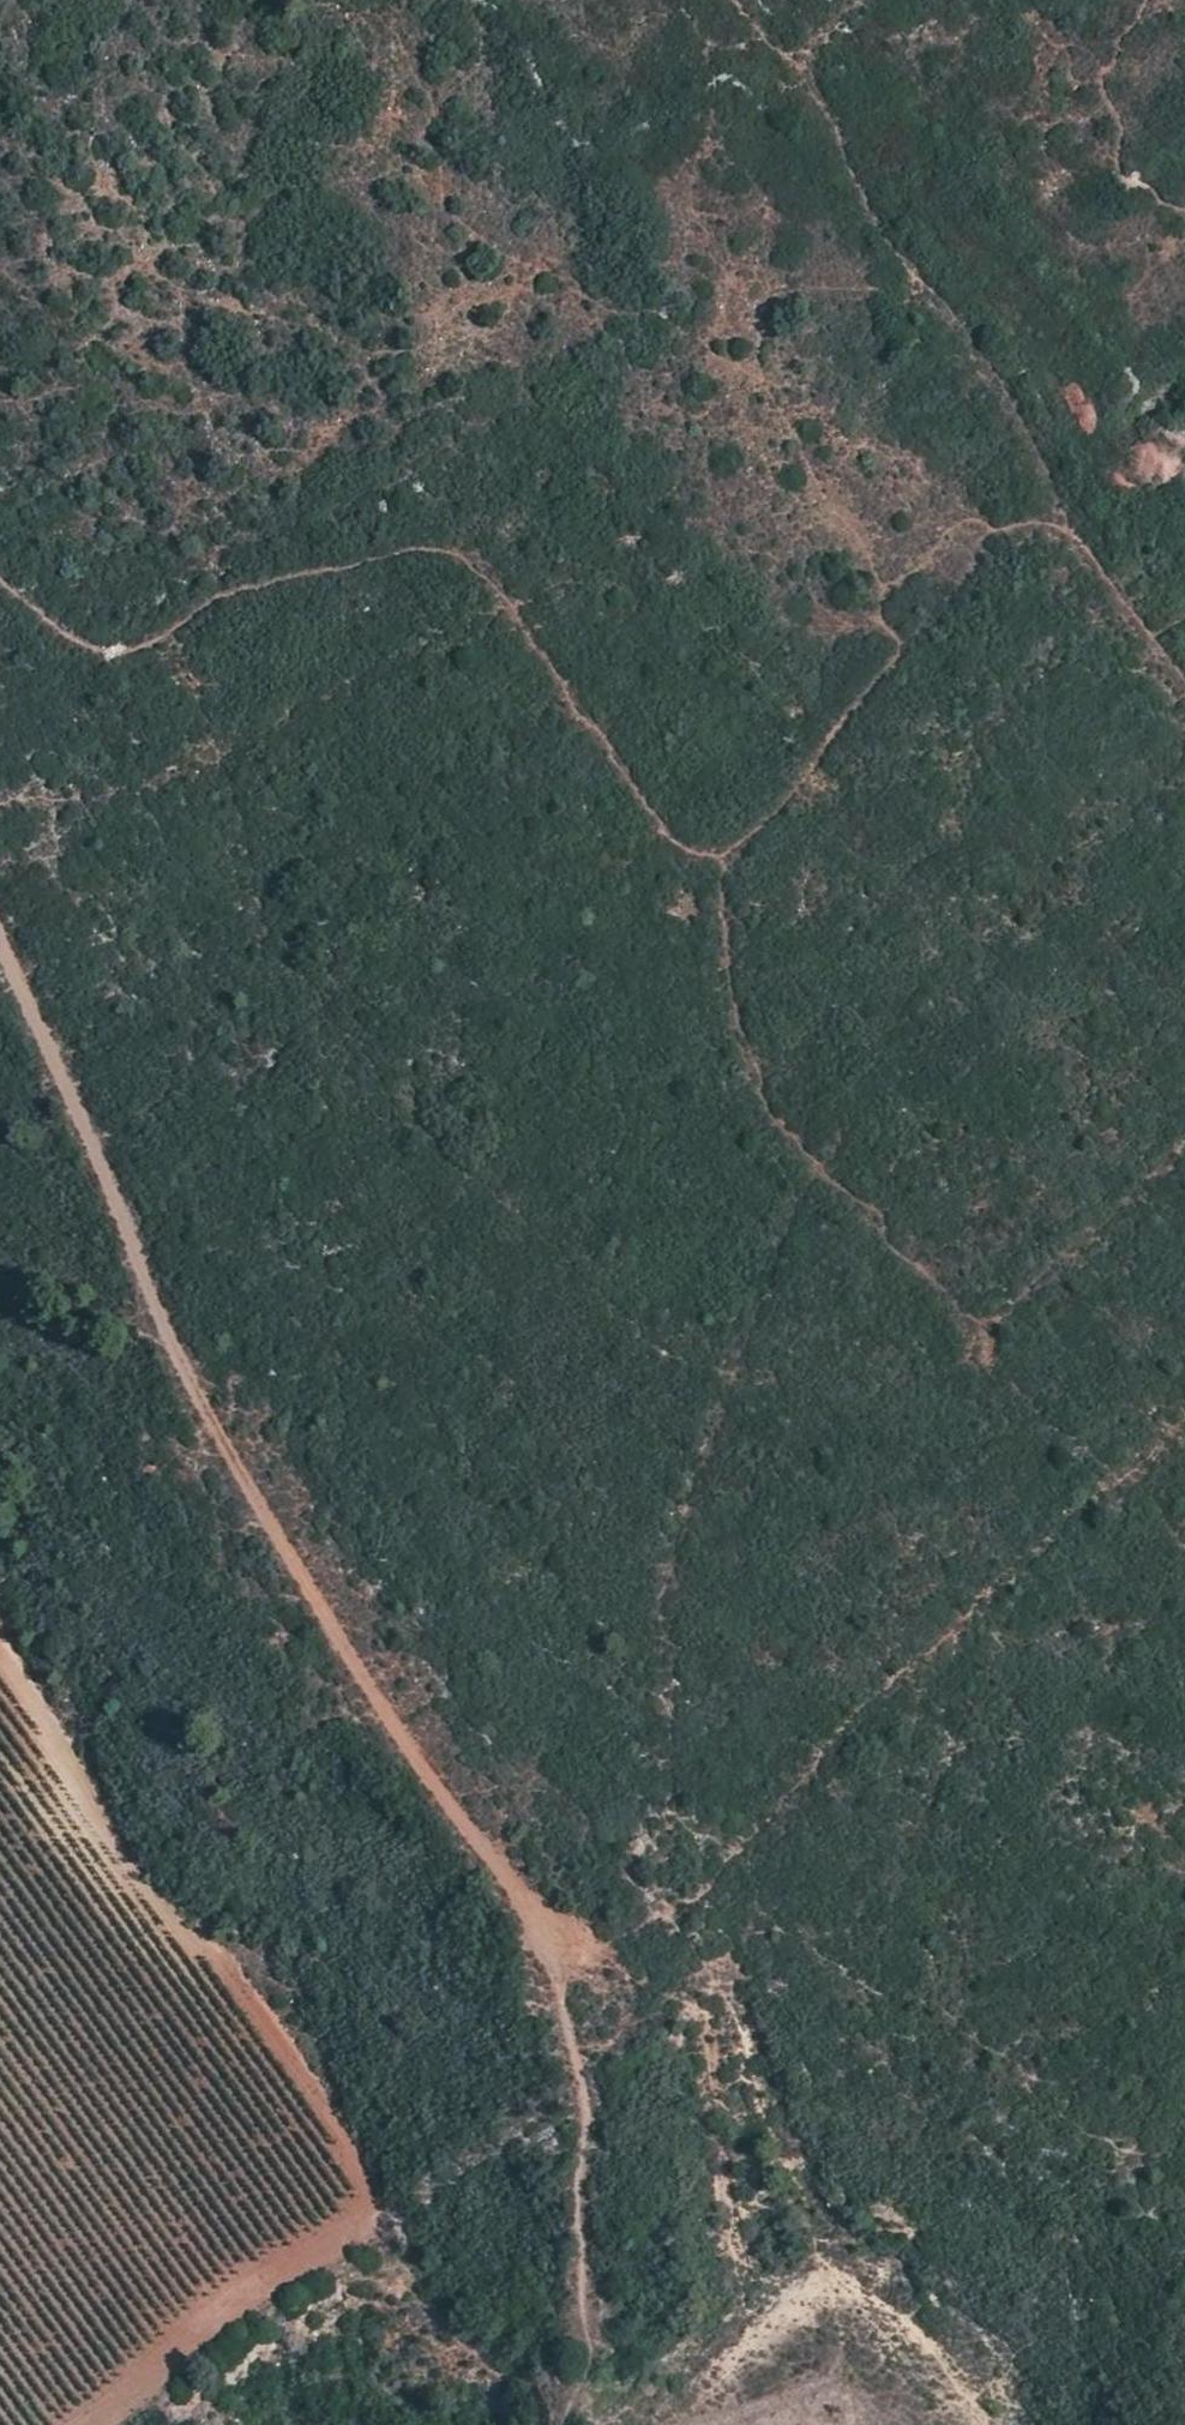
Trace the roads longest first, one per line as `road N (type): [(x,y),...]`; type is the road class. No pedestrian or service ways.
road 1 (track): [(0,940),(212,1421),(399,1732),(555,1944)]

